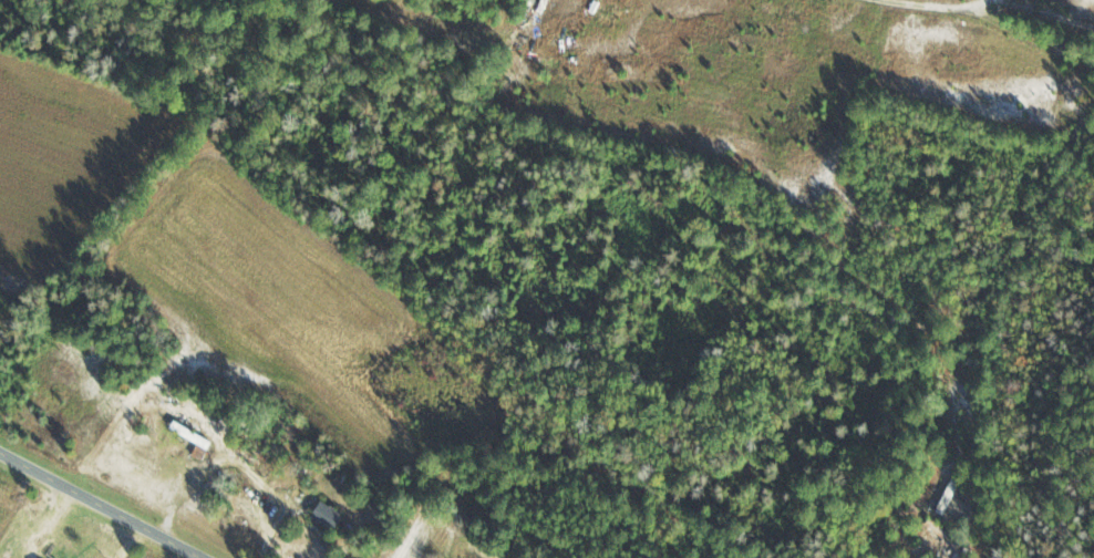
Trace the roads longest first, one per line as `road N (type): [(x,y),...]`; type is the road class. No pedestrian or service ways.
road 1 (residential): [(952,557),(948,469),(908,326),(776,183),(520,22),(502,0)]
road 2 (residential): [(908,326),(953,303),(1016,177),(1028,125),(1022,17),(1006,0)]
road 3 (residential): [(180,557),(0,461)]

